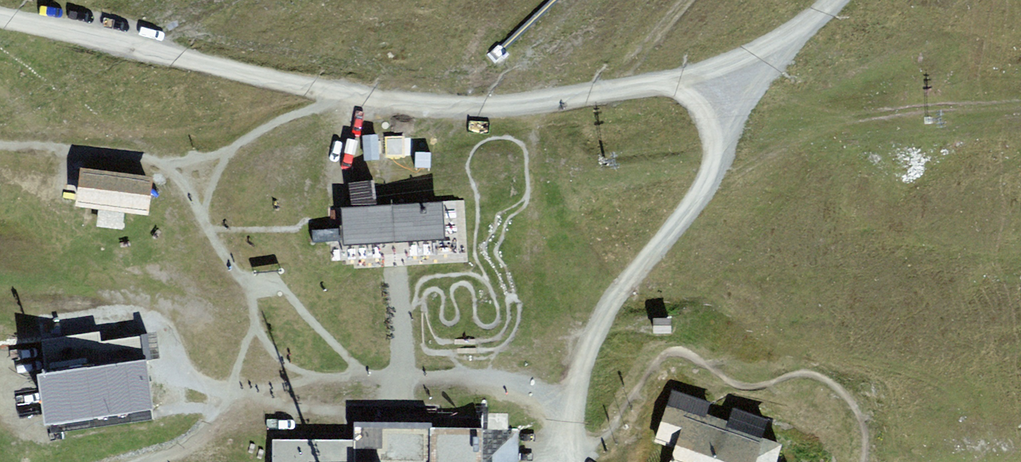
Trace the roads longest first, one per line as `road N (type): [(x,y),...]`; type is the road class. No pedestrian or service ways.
road 1 (track): [(795,35),(671,80),(559,100),(447,107),(351,96),(0,16)]
road 2 (track): [(406,377),(477,376),(576,403),(582,354),(609,304),(689,210),(720,159),(723,129),(795,35)]

